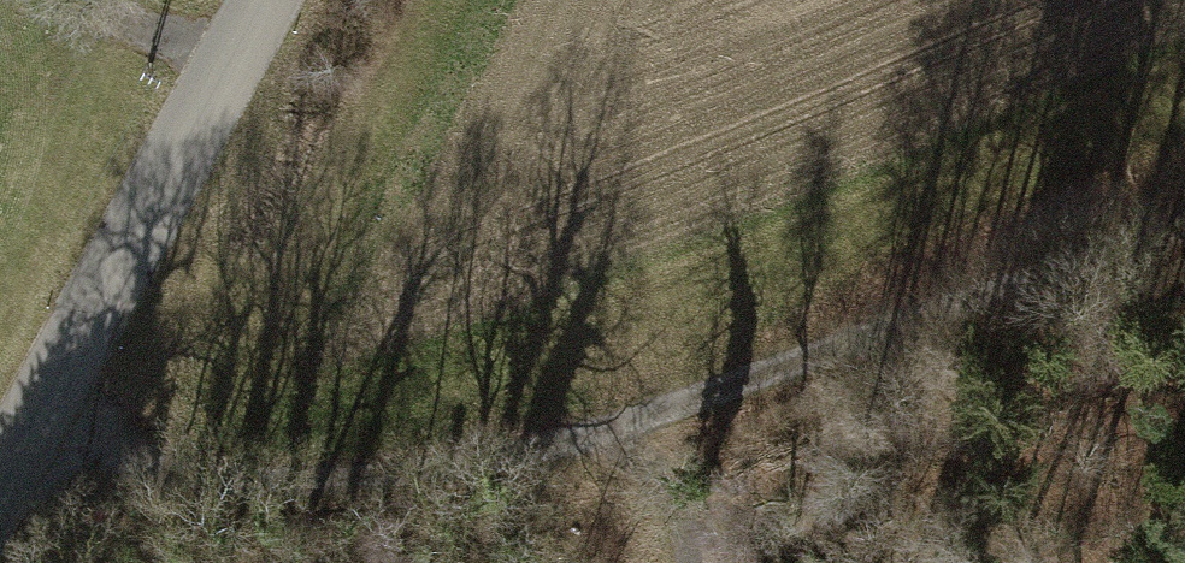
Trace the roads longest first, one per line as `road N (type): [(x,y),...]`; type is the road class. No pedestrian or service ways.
road 1 (track): [(33,427),(153,492),(268,499),(587,434),(680,477),(685,562)]
road 2 (track): [(587,434),(1184,206)]
road 3 (tertiary): [(256,0),(0,486)]
road 4 (track): [(432,0),(286,358),(268,499)]

